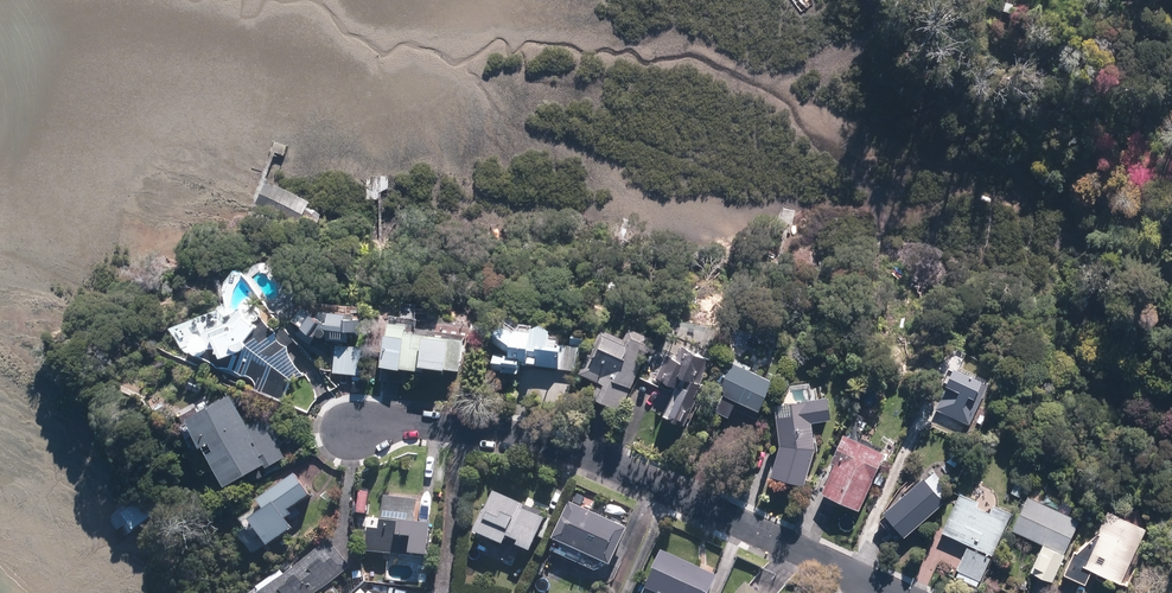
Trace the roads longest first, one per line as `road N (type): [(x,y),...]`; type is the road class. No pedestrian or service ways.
road 1 (residential): [(869,581),(577,451),(416,424),(353,431)]

